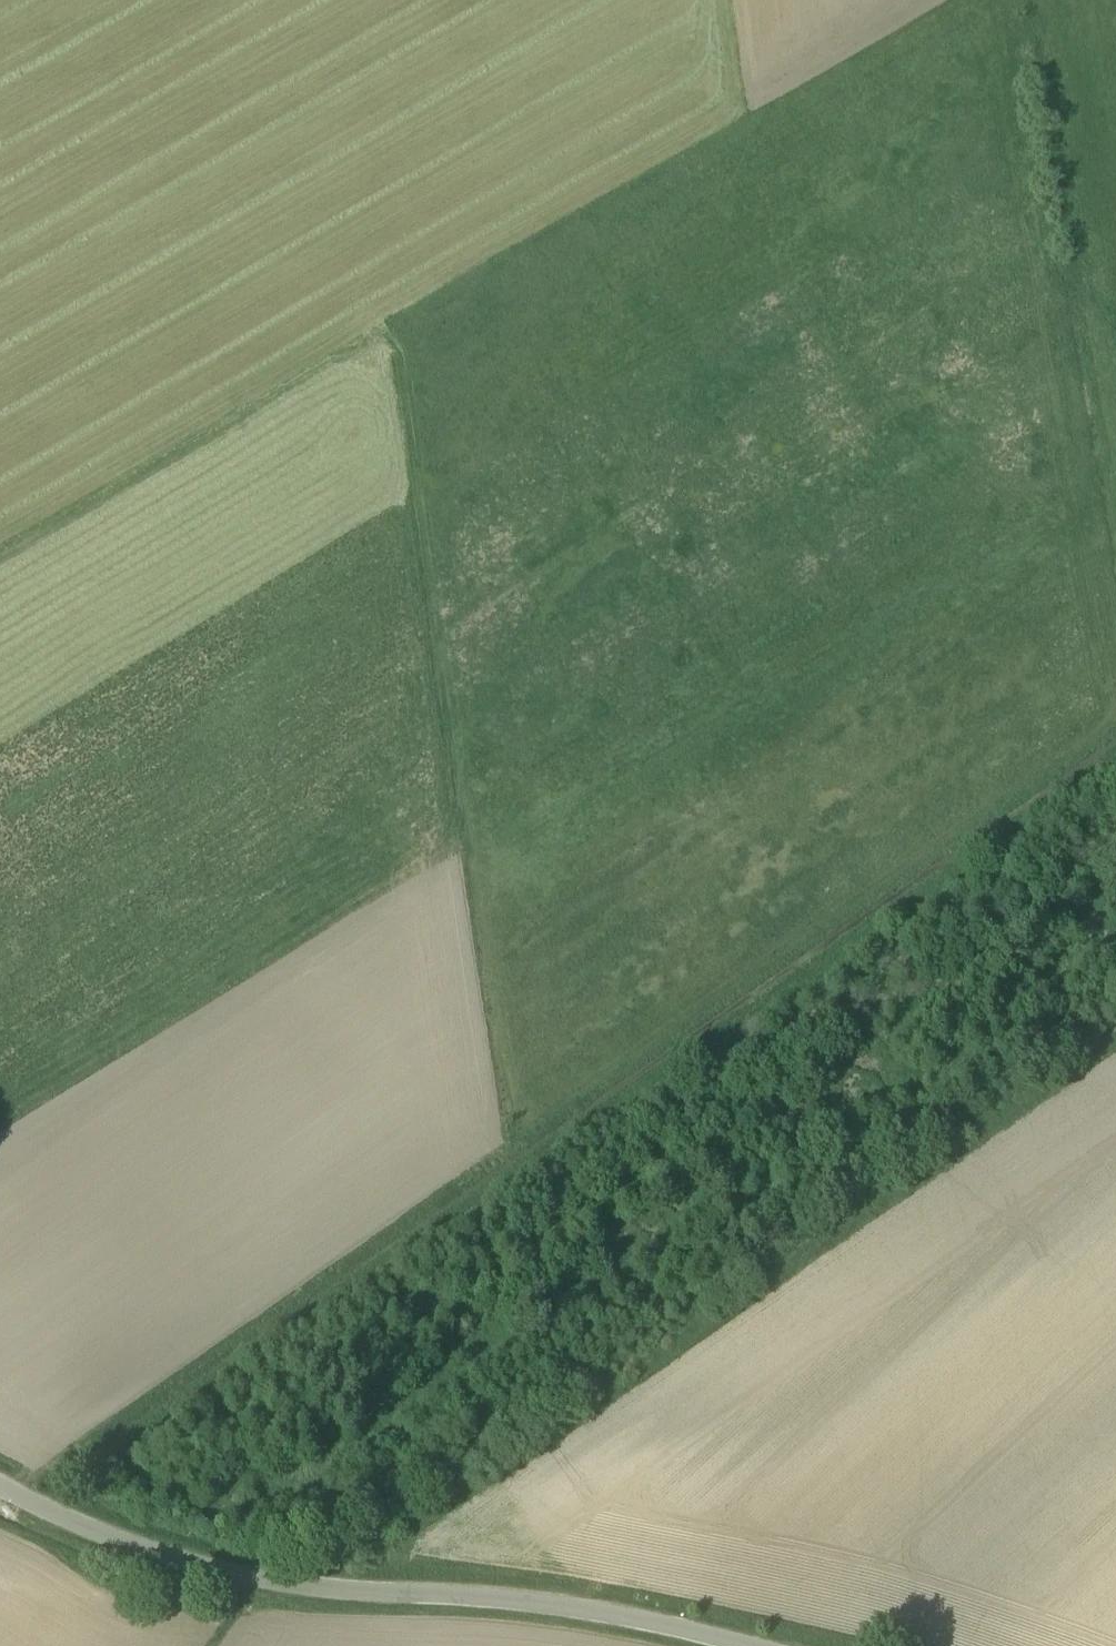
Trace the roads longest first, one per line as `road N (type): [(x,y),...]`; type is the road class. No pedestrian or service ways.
road 1 (unclassified): [(845,1645),(586,1587),(325,1569),(163,1536),(0,1465)]

